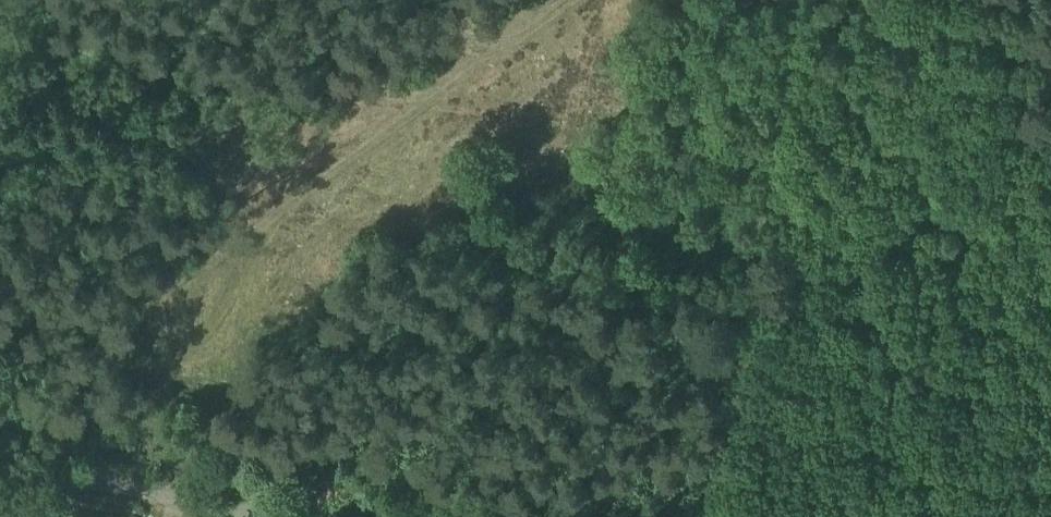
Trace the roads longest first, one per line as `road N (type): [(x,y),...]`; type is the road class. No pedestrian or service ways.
road 1 (unclassified): [(273,516),(0,465)]

